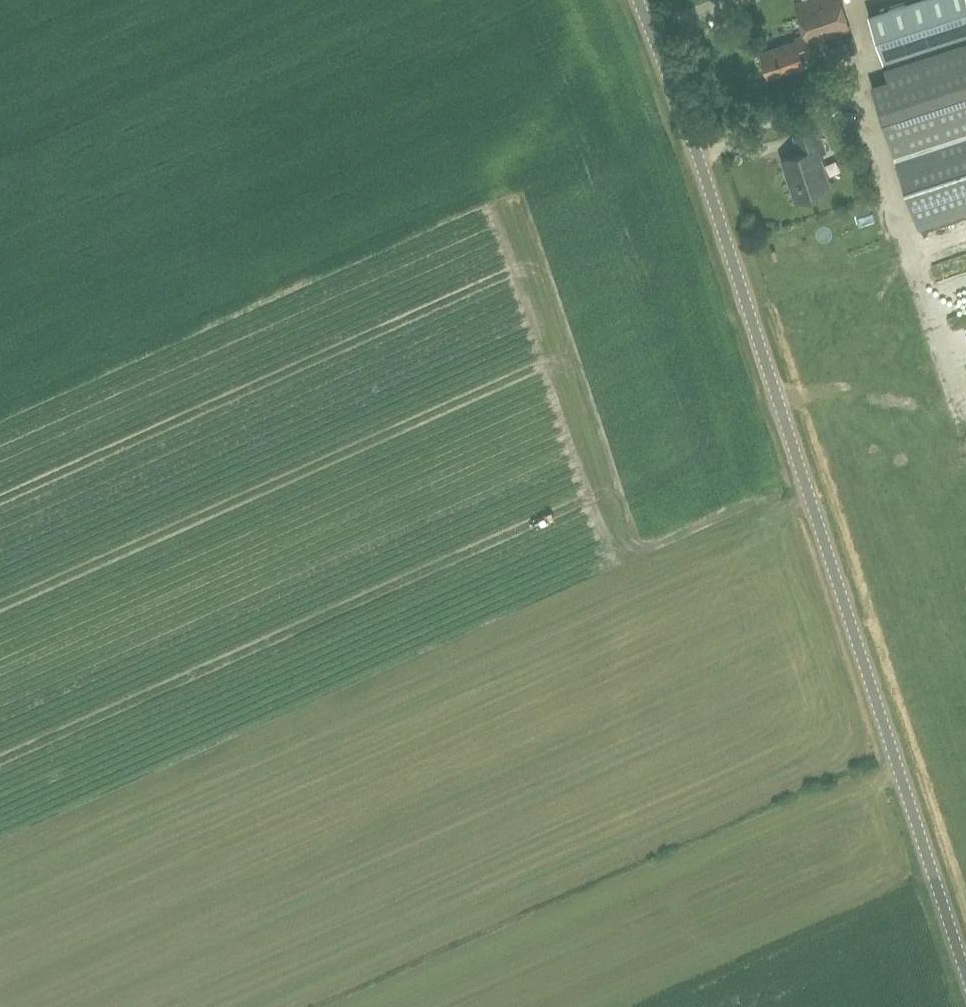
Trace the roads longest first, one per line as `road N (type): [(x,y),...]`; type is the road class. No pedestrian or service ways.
road 1 (unclassified): [(965,971),(696,147),(638,0)]

